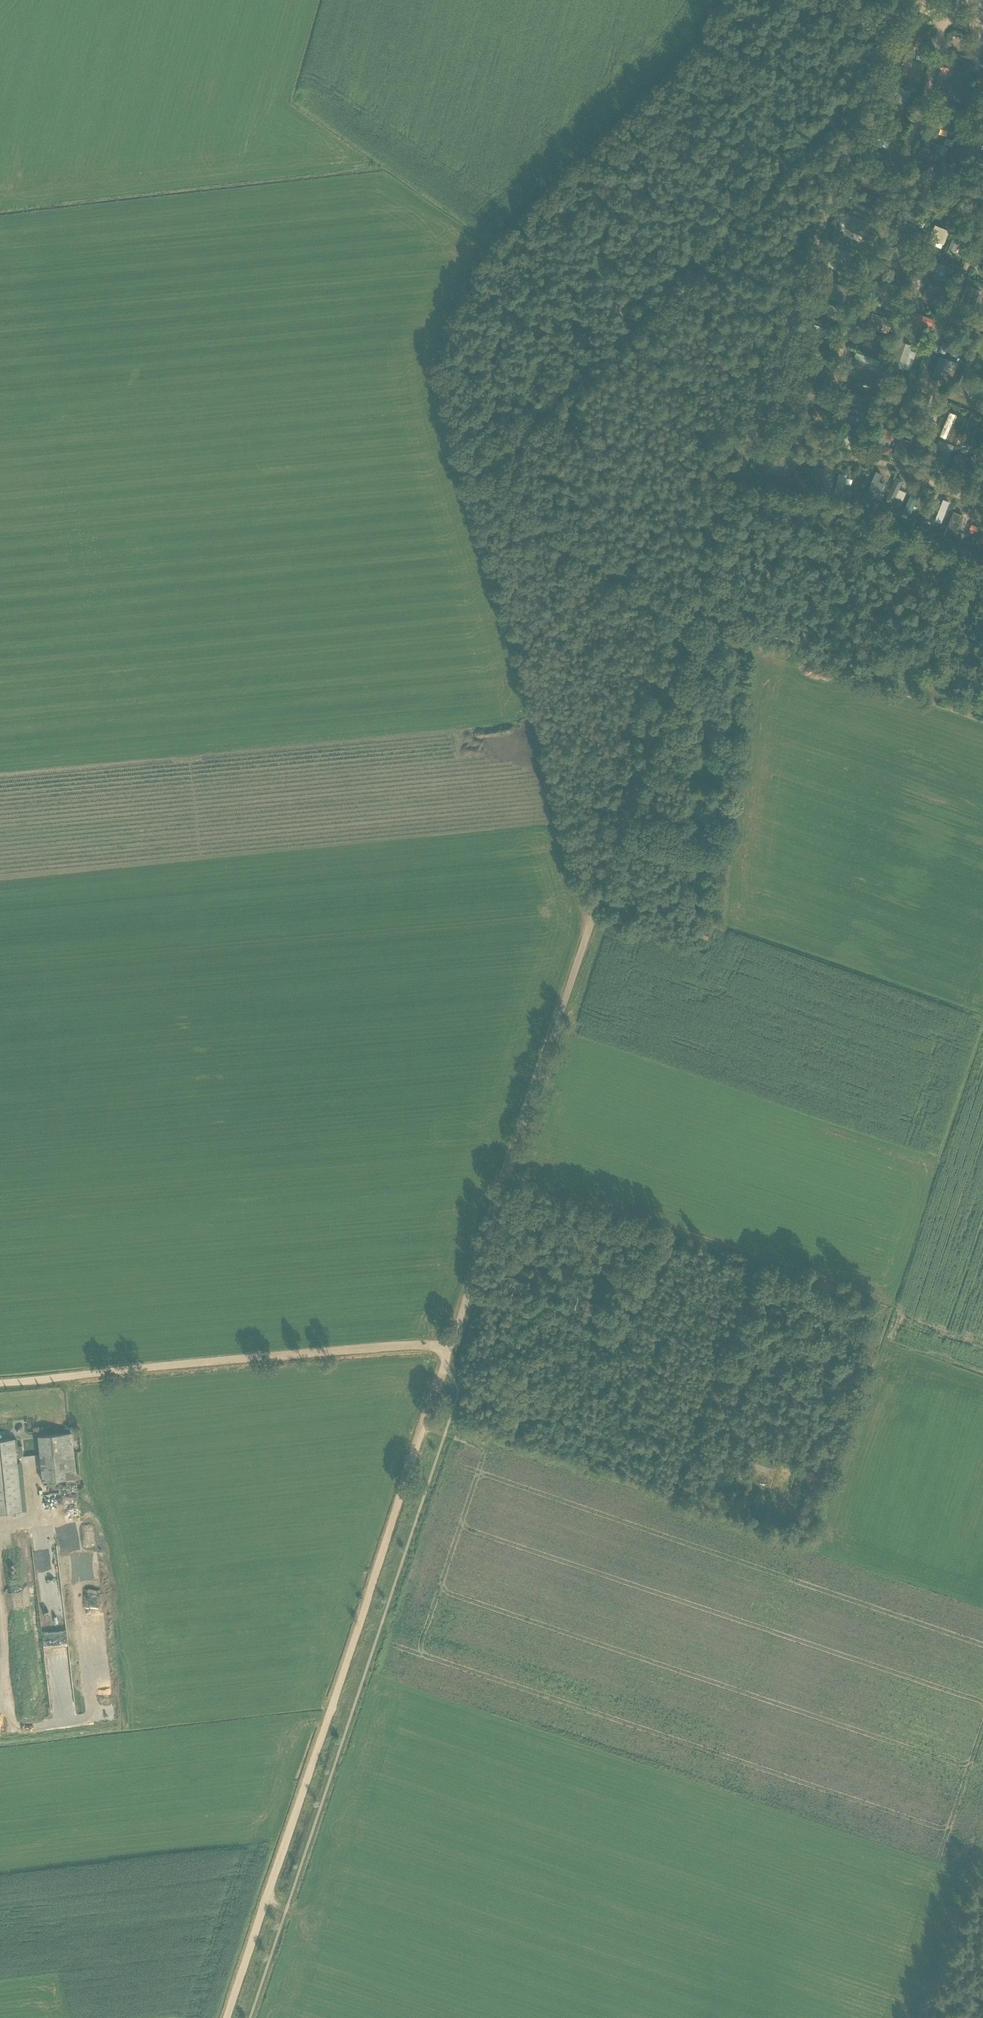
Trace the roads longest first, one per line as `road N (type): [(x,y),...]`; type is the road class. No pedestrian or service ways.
road 1 (unclassified): [(445,1362),(899,0)]
road 2 (track): [(227,2017),(445,1362)]
road 3 (track): [(0,1385),(436,1345),(445,1362)]

